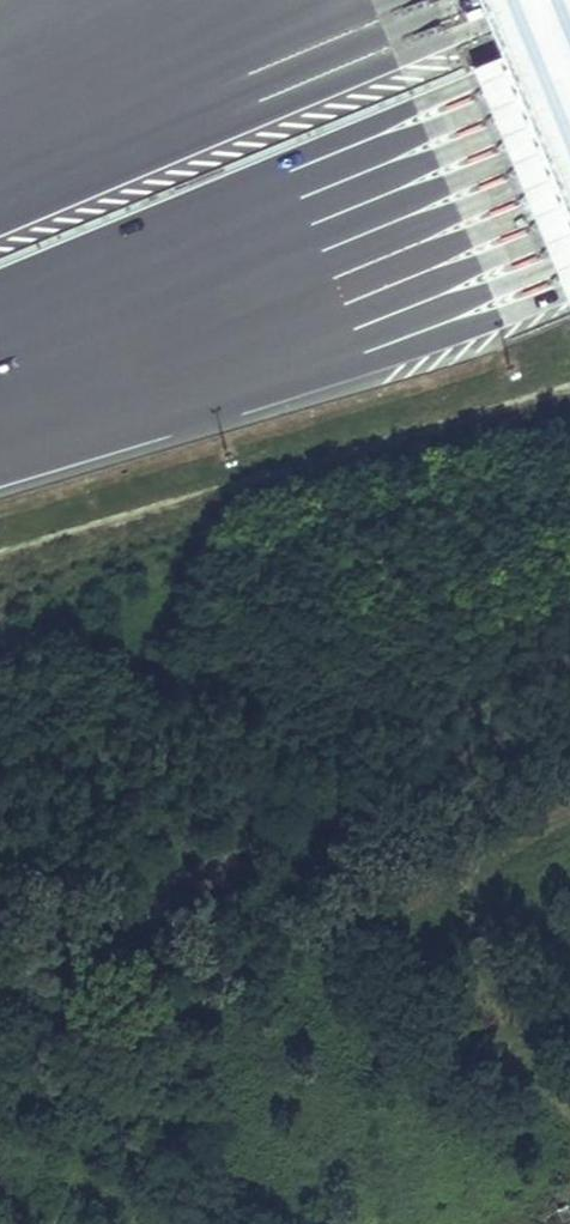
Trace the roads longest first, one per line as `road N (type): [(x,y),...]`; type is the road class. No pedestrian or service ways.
road 1 (motorway): [(0,367),(309,266),(569,169)]
road 2 (track): [(569,1125),(463,945),(456,908),(469,857)]
road 3 (motorway): [(249,0),(0,113)]
road 4 (track): [(325,915),(569,808)]

